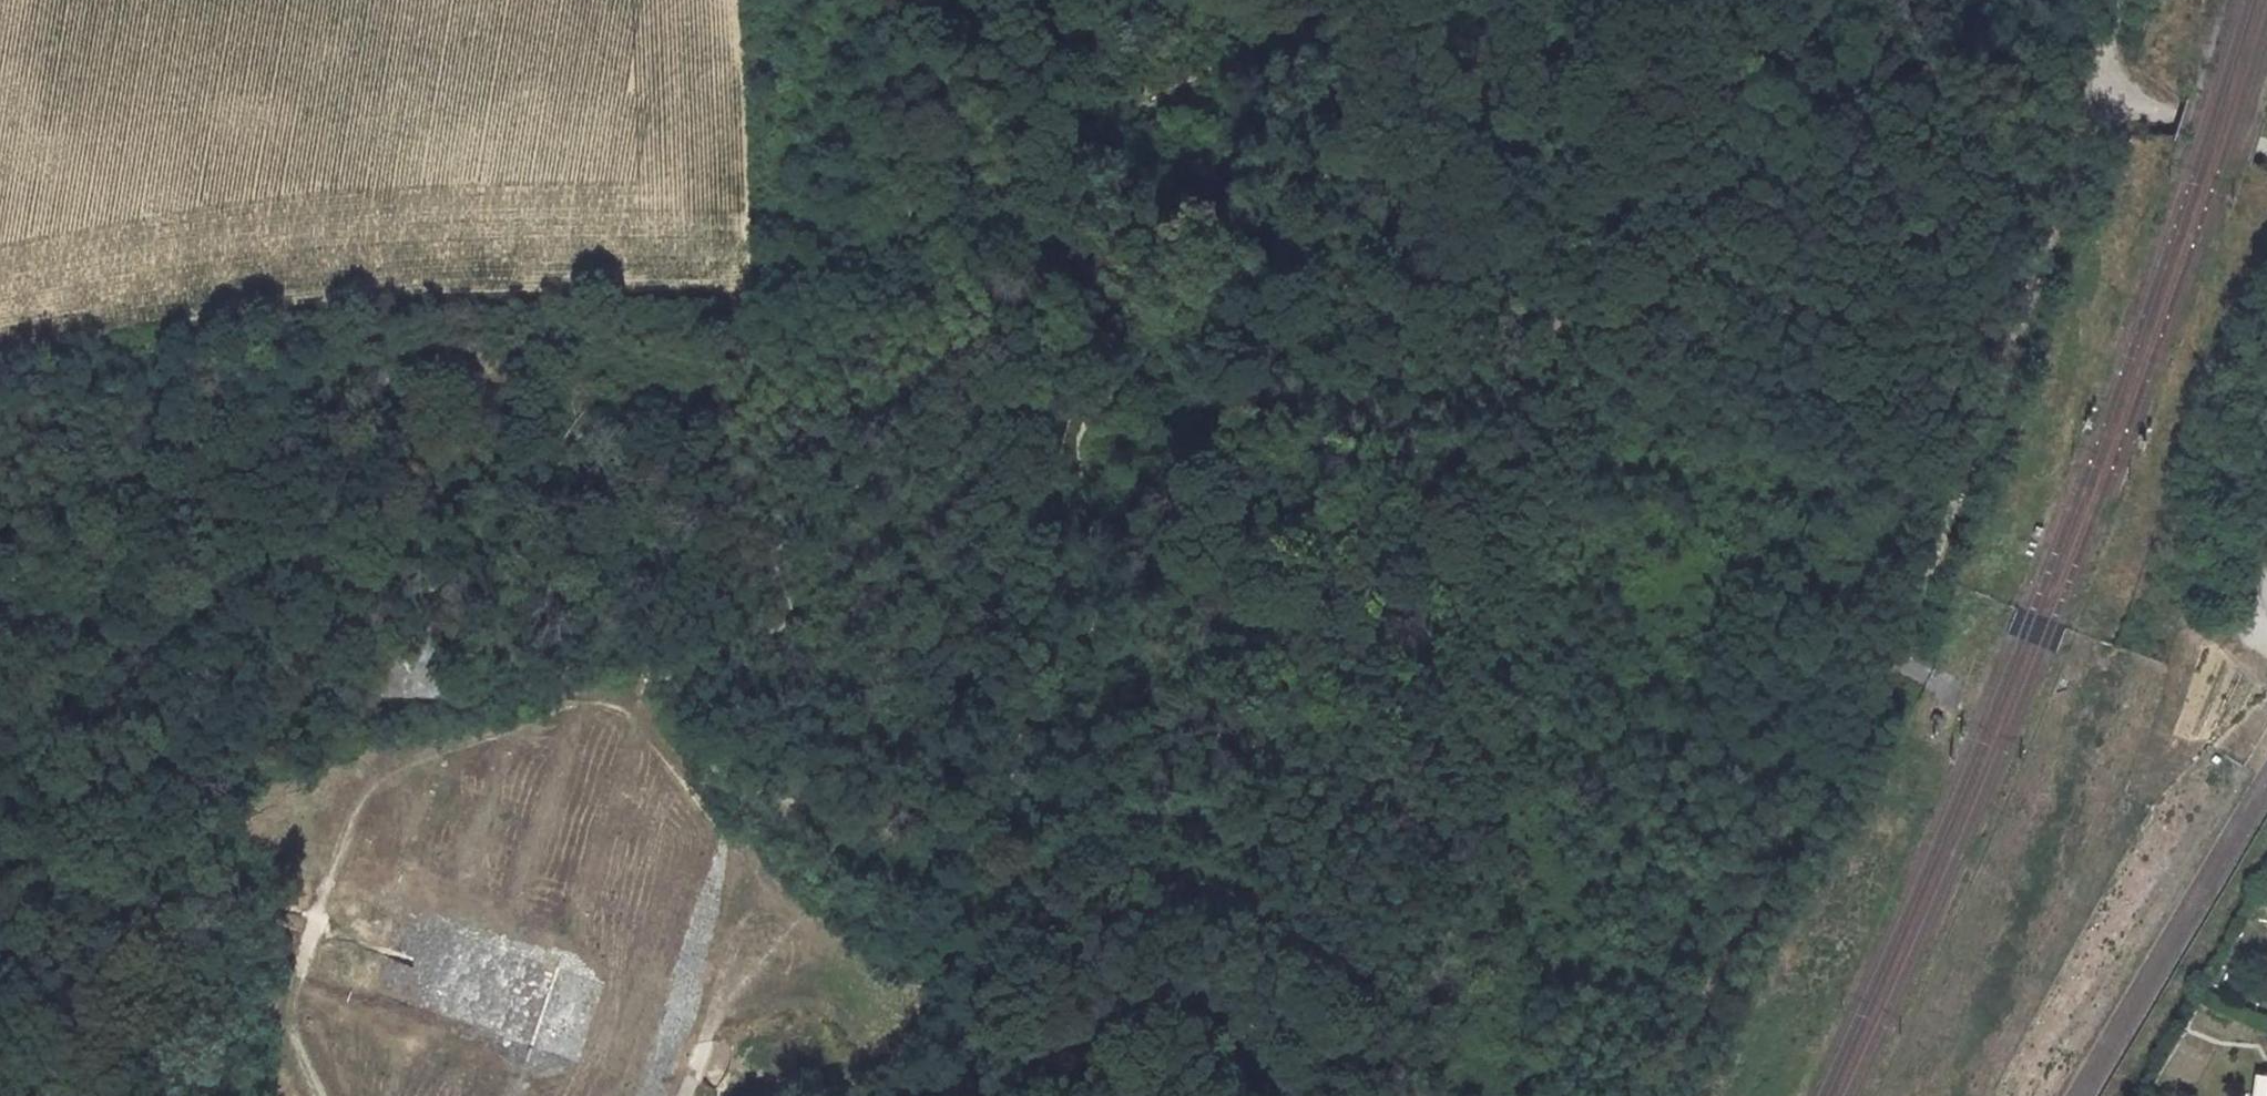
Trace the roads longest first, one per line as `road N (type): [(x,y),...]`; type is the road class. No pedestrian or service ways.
road 1 (track): [(315,1095),(287,1019),(309,933),(363,798),(433,746),(564,709),(614,712)]
road 2 (track): [(2266,152),(2097,91)]

